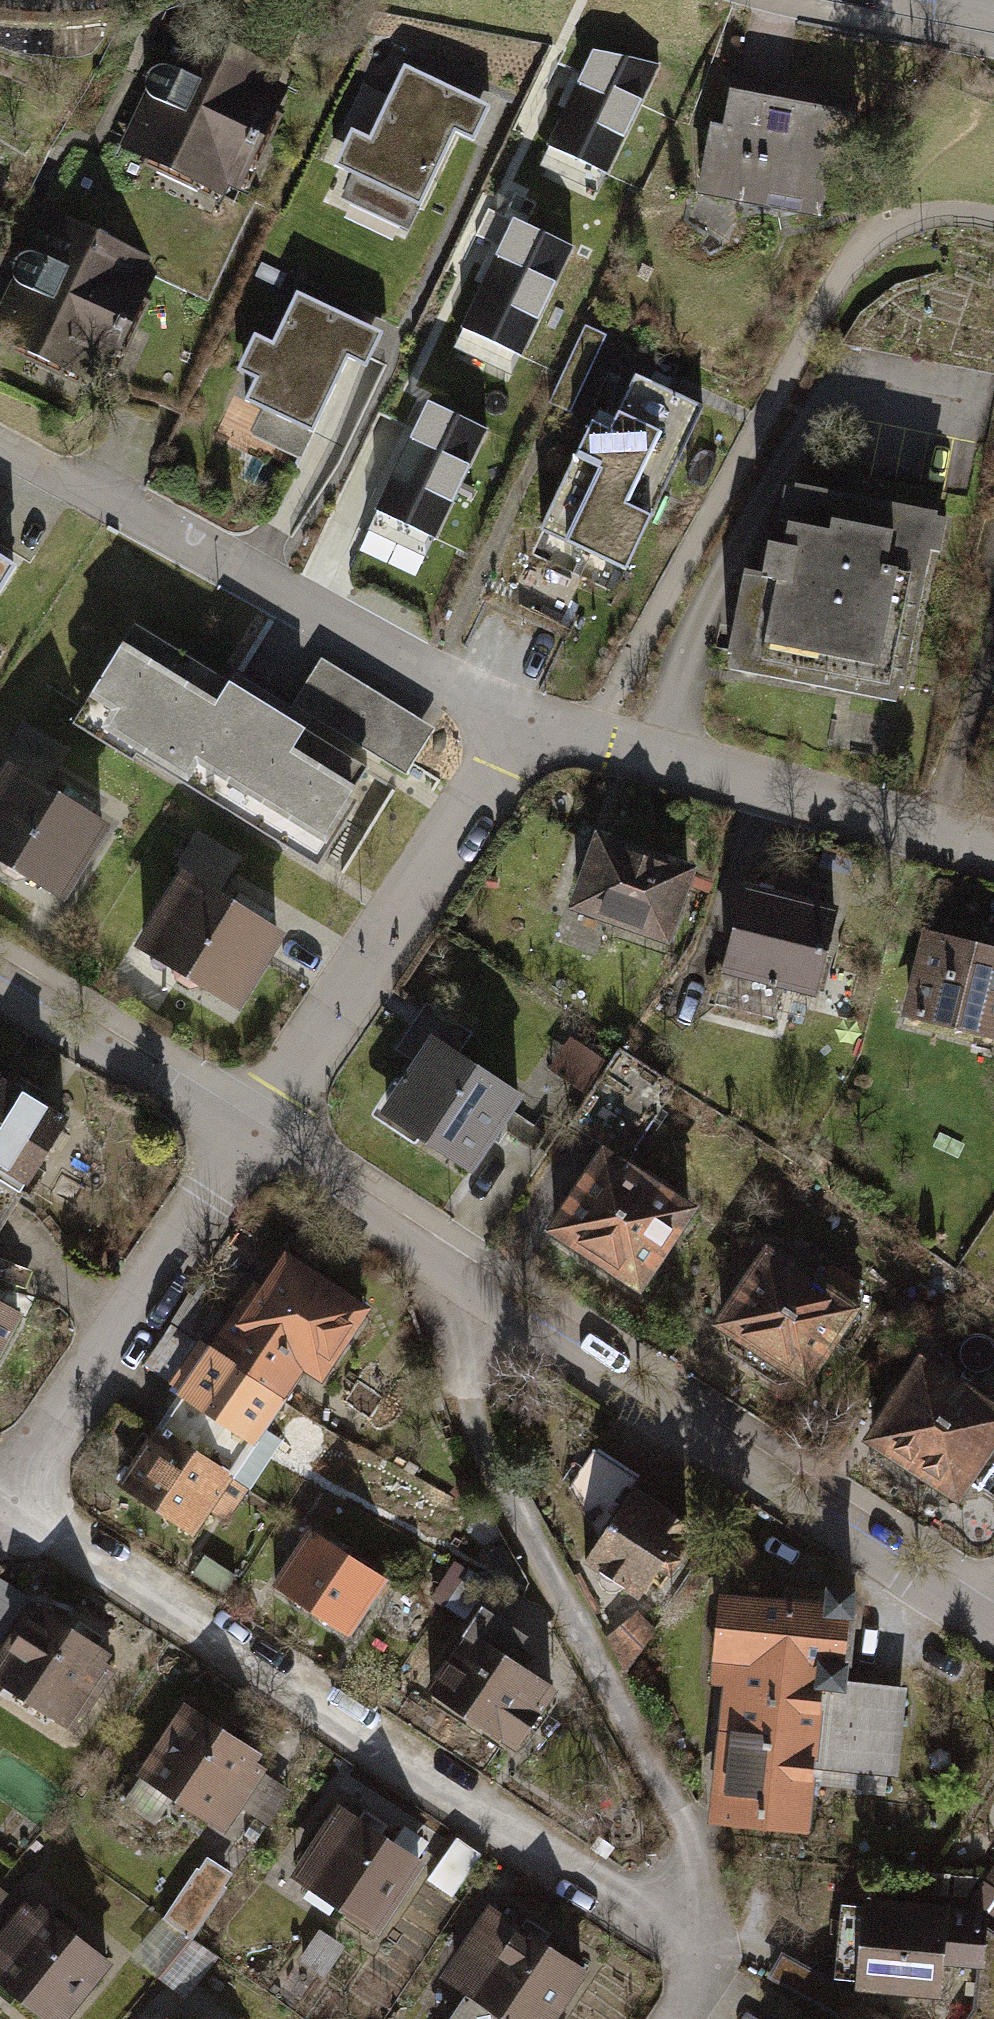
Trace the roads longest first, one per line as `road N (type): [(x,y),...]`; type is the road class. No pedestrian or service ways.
road 1 (residential): [(713,1954),(0,1490)]
road 2 (residential): [(713,1954),(485,1439),(467,1386),(455,1265)]
road 3 (residential): [(989,1624),(455,1265)]
road 4 (residential): [(0,434),(512,725)]
road 5 (residential): [(512,725),(585,737),(993,854)]
road 6 (residential): [(240,1132),(512,725)]
road 7 (residential): [(0,1490),(240,1132)]
road 8 (residential): [(240,1132),(0,985)]
road 9 (residential): [(455,1265),(240,1132)]

